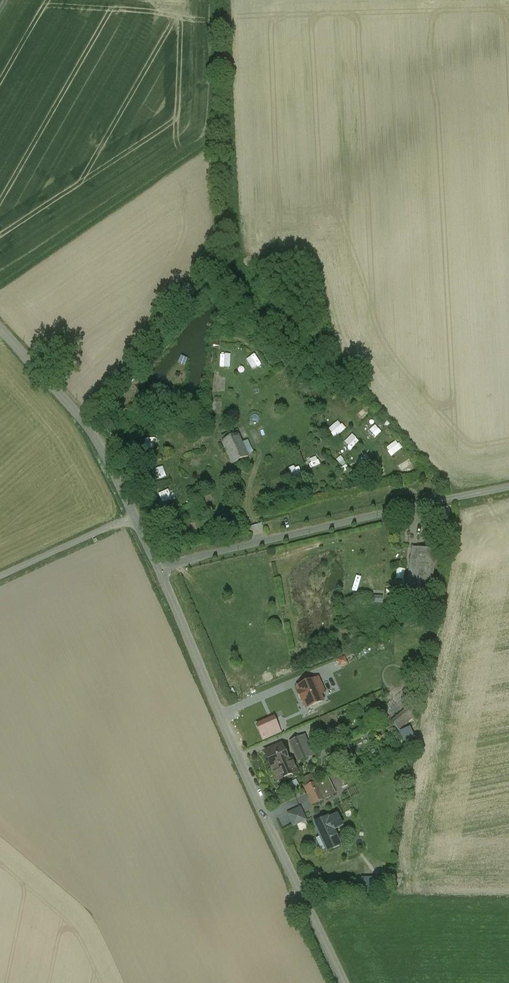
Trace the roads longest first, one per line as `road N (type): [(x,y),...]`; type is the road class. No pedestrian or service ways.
road 1 (unclassified): [(346,982),(159,570)]
road 2 (unclassified): [(159,570),(508,487)]
road 3 (unclassified): [(134,515),(96,437),(0,328)]
road 4 (unclassified): [(0,576),(134,515)]

